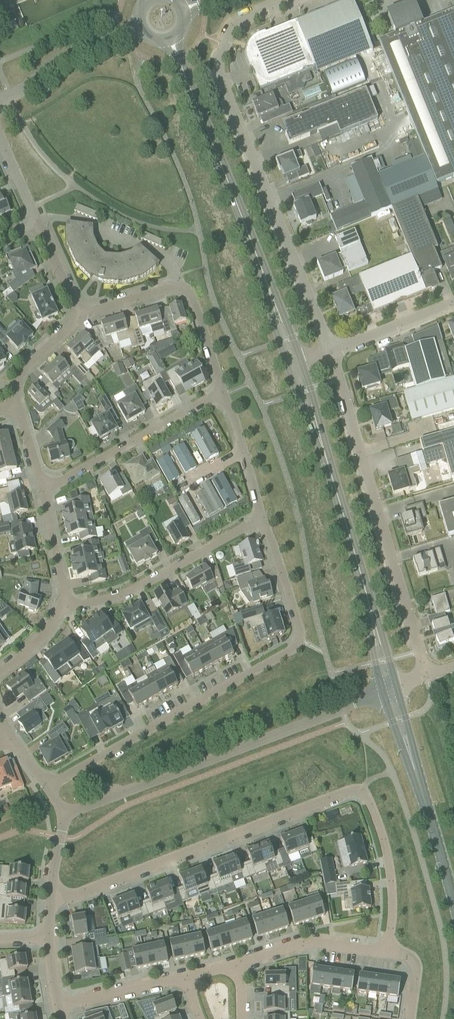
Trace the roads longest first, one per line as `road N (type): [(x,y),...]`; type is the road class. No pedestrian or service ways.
road 1 (residential): [(52,894),(74,895),(360,793),(379,823),(395,899),(386,951)]
road 2 (residential): [(47,788),(298,646),(297,623),(260,519)]
road 3 (unclassified): [(330,353),(216,61),(232,26),(293,0)]
road 4 (unclassified): [(65,814),(382,693)]
road 5 (unclassified): [(426,676),(330,353)]
road 6 (tertiary): [(271,292),(170,40)]
road 7 (residential): [(62,607),(127,594),(260,519)]
road 8 (residential): [(222,393),(193,300),(182,288),(81,317)]
road 9 (residential): [(43,491),(222,393)]
road 10 (unclassified): [(0,100),(27,90),(61,57),(140,27)]
road 11 (residential): [(235,965),(309,941),(386,951)]
road 12 (tertiary): [(369,604),(328,465)]
road 13 (tertiary): [(414,770),(453,902)]
road 14 (unclassified): [(330,353),(453,302)]
road 15 (residential): [(58,1006),(187,978)]

